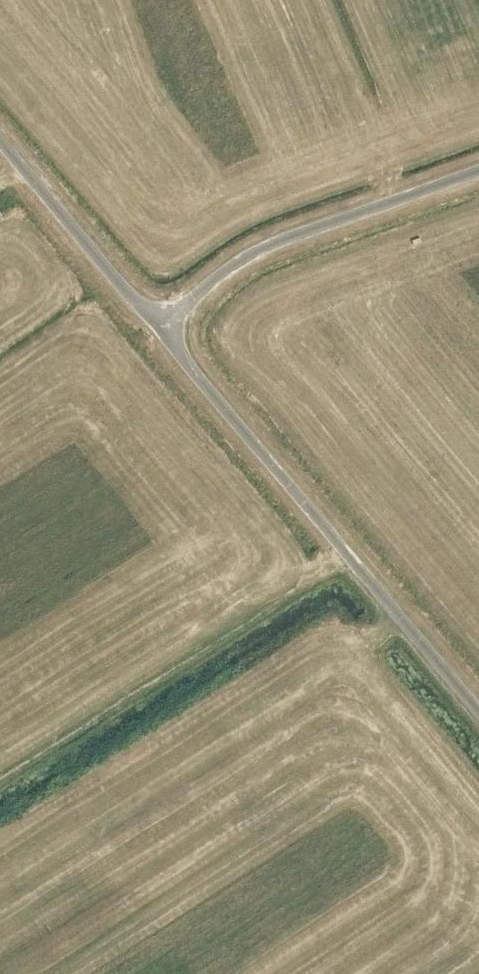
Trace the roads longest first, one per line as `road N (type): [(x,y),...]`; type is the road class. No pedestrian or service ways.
road 1 (unclassified): [(478,711),(159,326)]
road 2 (track): [(350,556),(0,771)]
road 3 (unclassified): [(159,326),(259,250),(478,169)]
road 4 (unclassified): [(159,326),(0,139)]

